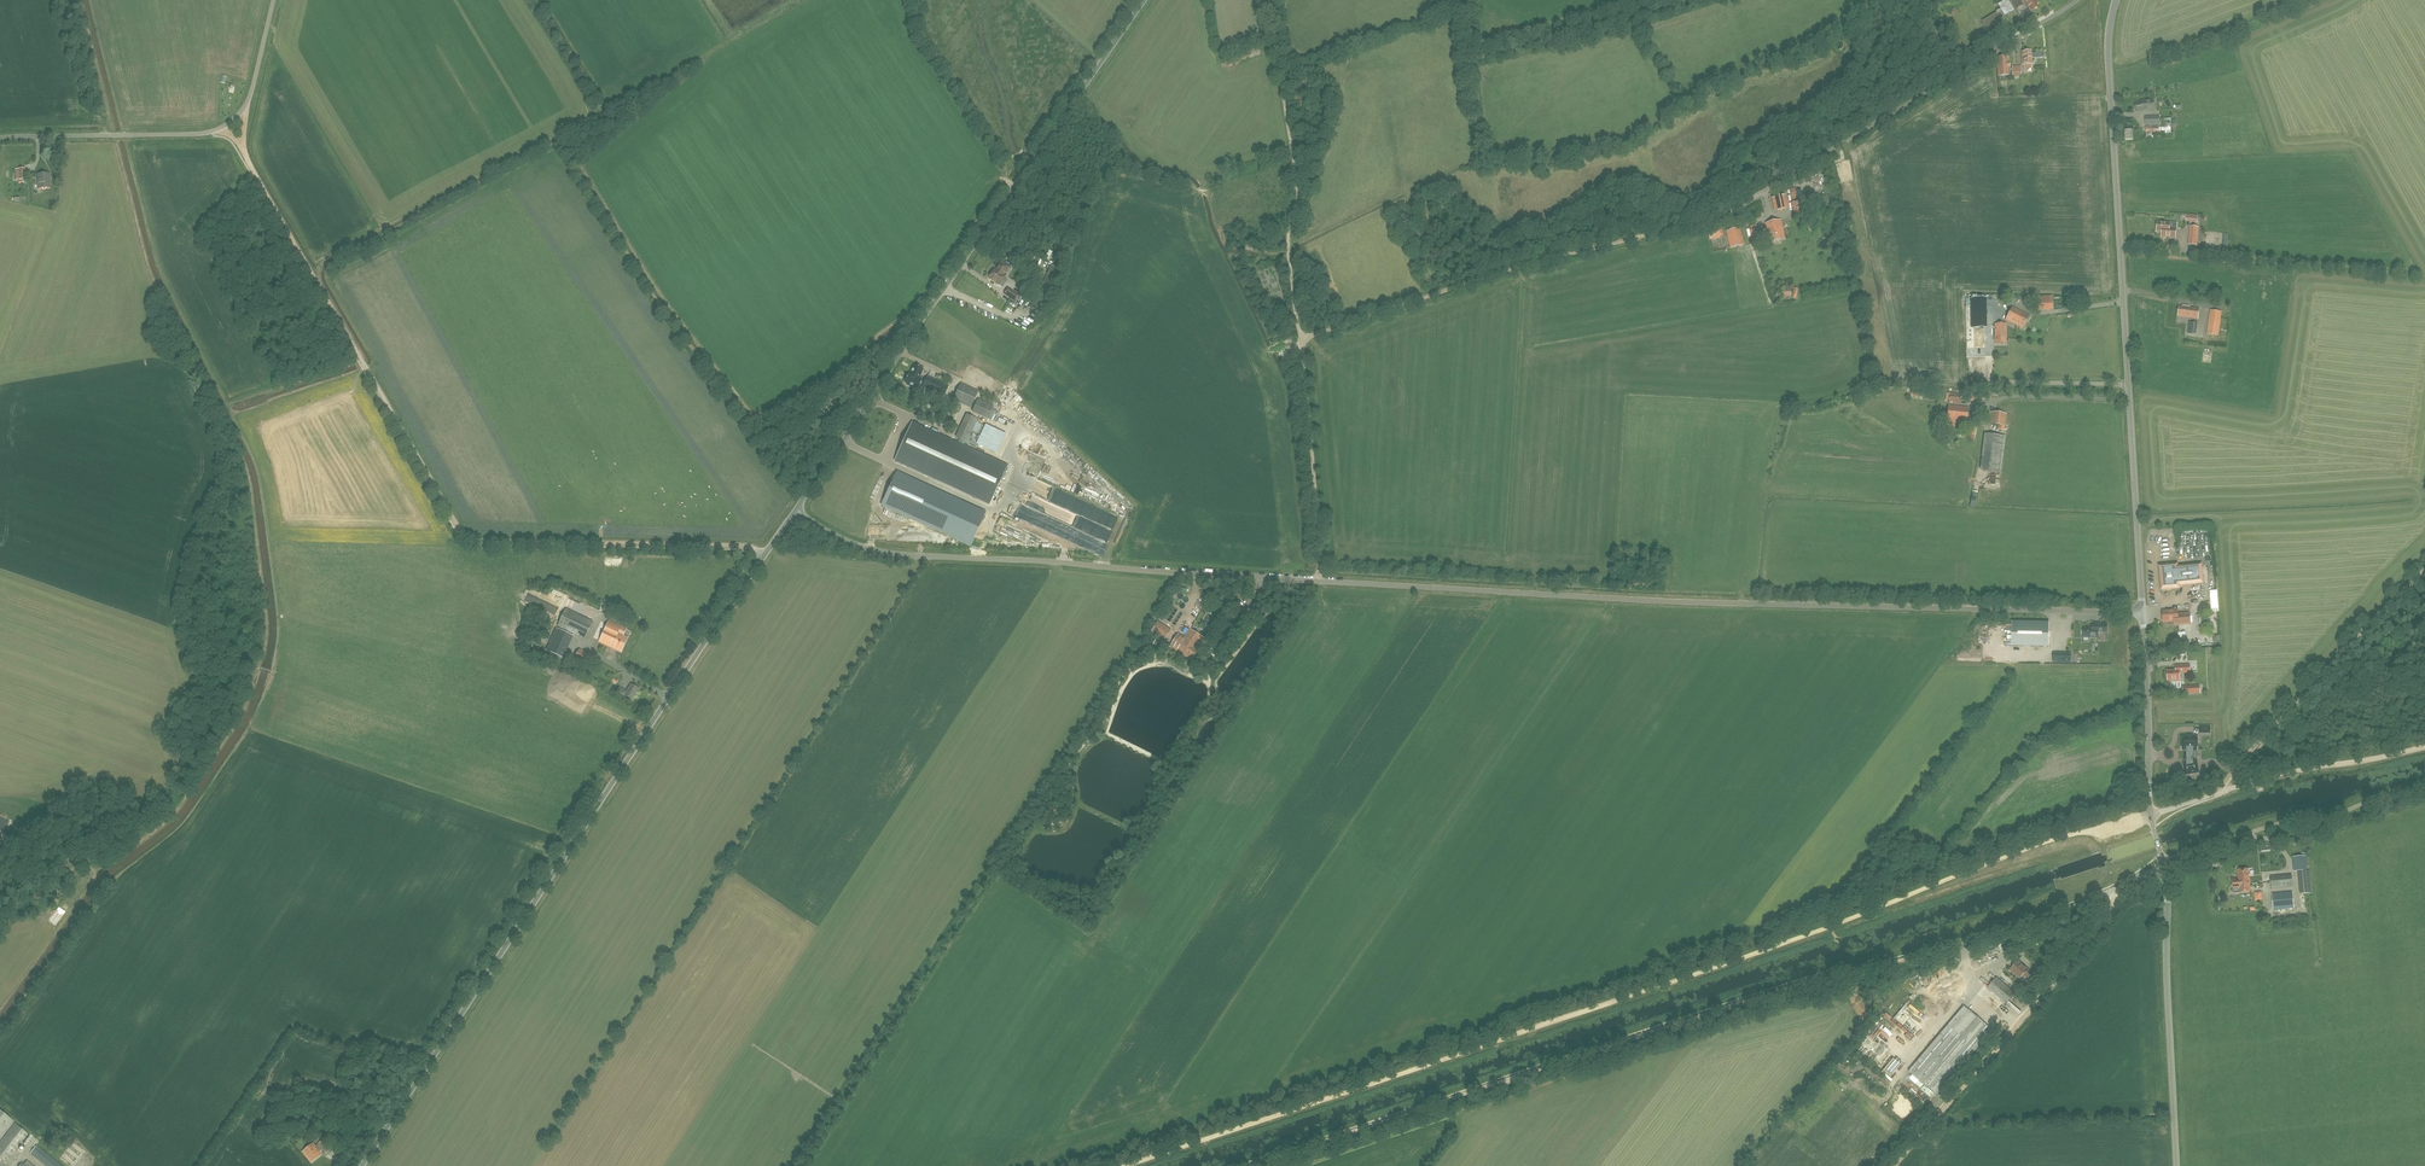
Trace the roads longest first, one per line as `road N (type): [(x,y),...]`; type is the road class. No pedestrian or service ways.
road 1 (unclassified): [(2141,612),(1610,598),(919,557),(857,545),(794,510)]
road 2 (track): [(2215,794),(2067,835),(1853,919),(1123,1165)]
road 3 (track): [(1251,1165),(2114,889)]
road 4 (unclassified): [(362,1165),(794,510)]
road 5 (unclassified): [(794,510),(1146,0)]
road 6 (tertiary): [(2141,612),(2109,57),(2116,0)]
road 7 (track): [(362,360),(470,539),(767,553)]
road 8 (track): [(1304,339),(1523,264),(1716,217),(1767,189)]
road 9 (track): [(1008,395),(1014,391),(1039,425),(1121,349),(1202,251),(1289,251)]
road 10 (unclassified): [(0,139),(221,129),(251,94),(273,0)]
road 11 (unclassified): [(1767,189),(2077,0)]
road 12 (track): [(2114,889),(2112,913),(2094,937),(1896,1165)]
road 13 (track): [(2215,794),(2424,569)]
road 14 (tertiary): [(2175,1165),(2163,860)]
road 15 (track): [(246,103),(247,161),(362,360)]
road 16 (unclassified): [(2163,860),(2424,790)]
road 17 (tertiary): [(2163,860),(2150,816),(2141,612)]
road 18 (track): [(1304,339),(1321,581)]
road 19 (track): [(2424,745),(2215,794)]
road 20 (track): [(1293,151),(1289,259),(1304,339)]
road 21 (track): [(1270,0),(1293,151)]

